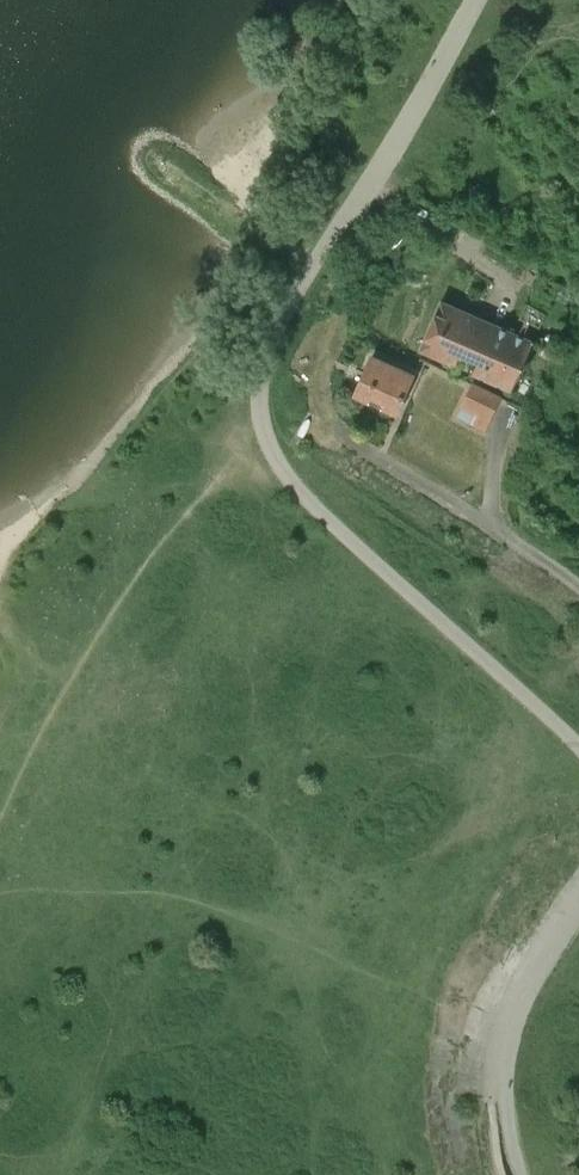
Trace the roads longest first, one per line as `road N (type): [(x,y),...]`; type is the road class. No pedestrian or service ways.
road 1 (unclassified): [(578,747),(318,513),(273,459),(262,427),(261,382),(293,299),(398,144),(476,0)]
road 2 (unclassified): [(521,1174),(509,1111),(509,1035),(578,900)]

